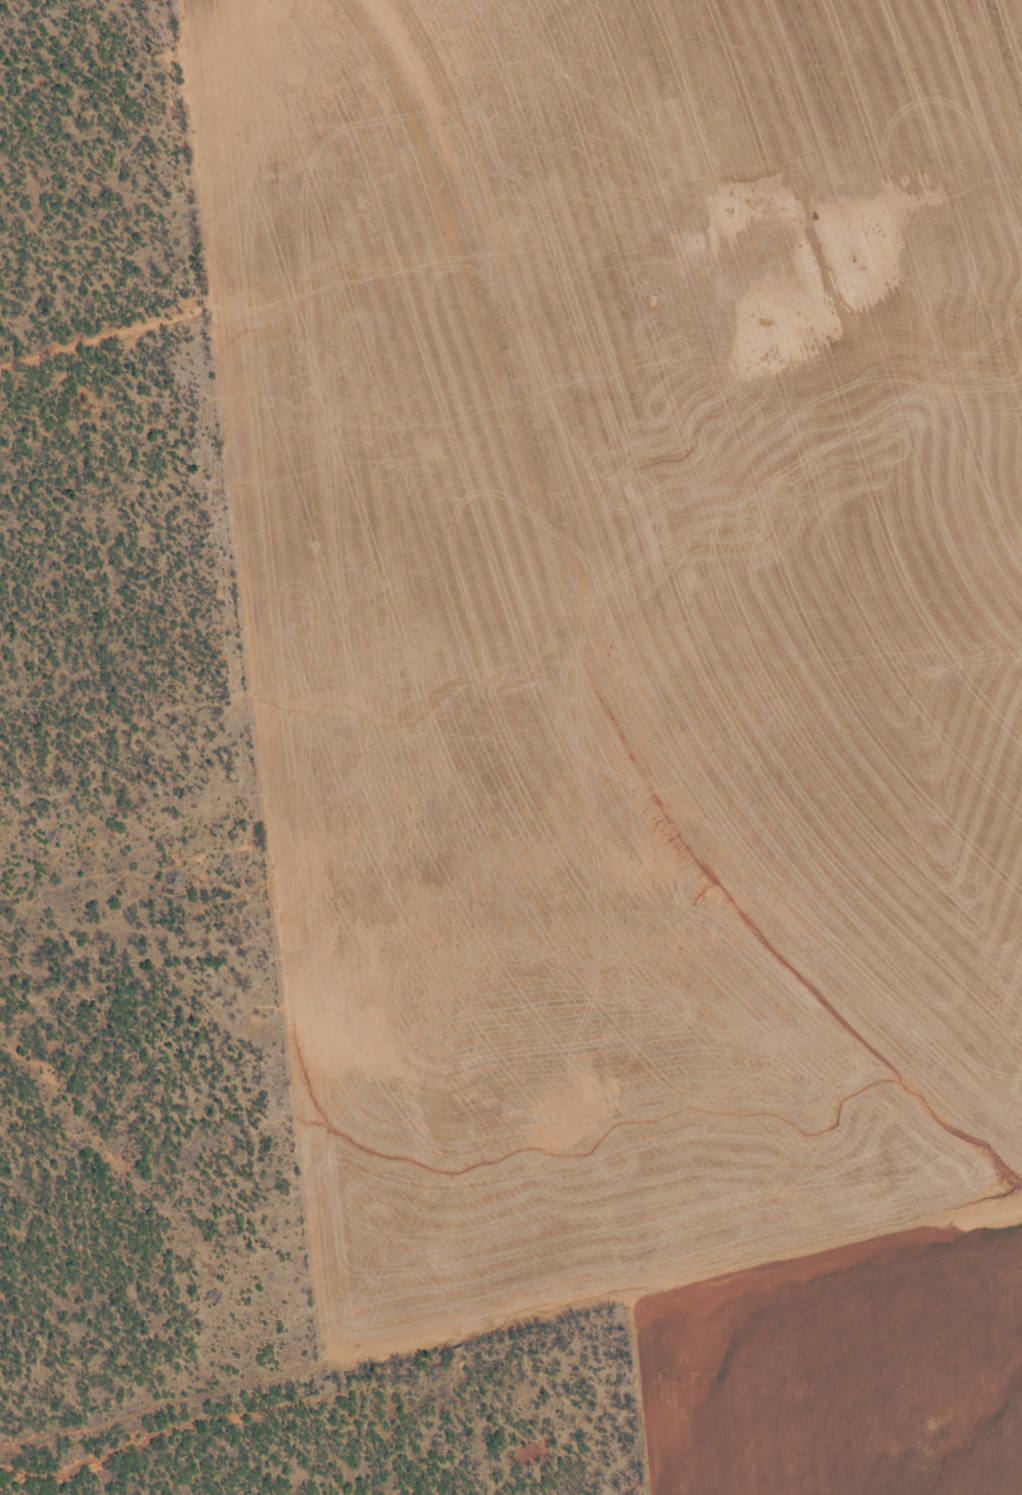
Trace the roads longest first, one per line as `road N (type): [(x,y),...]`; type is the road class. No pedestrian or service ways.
road 1 (residential): [(328,306),(484,1348),(525,1475),(522,1494)]

